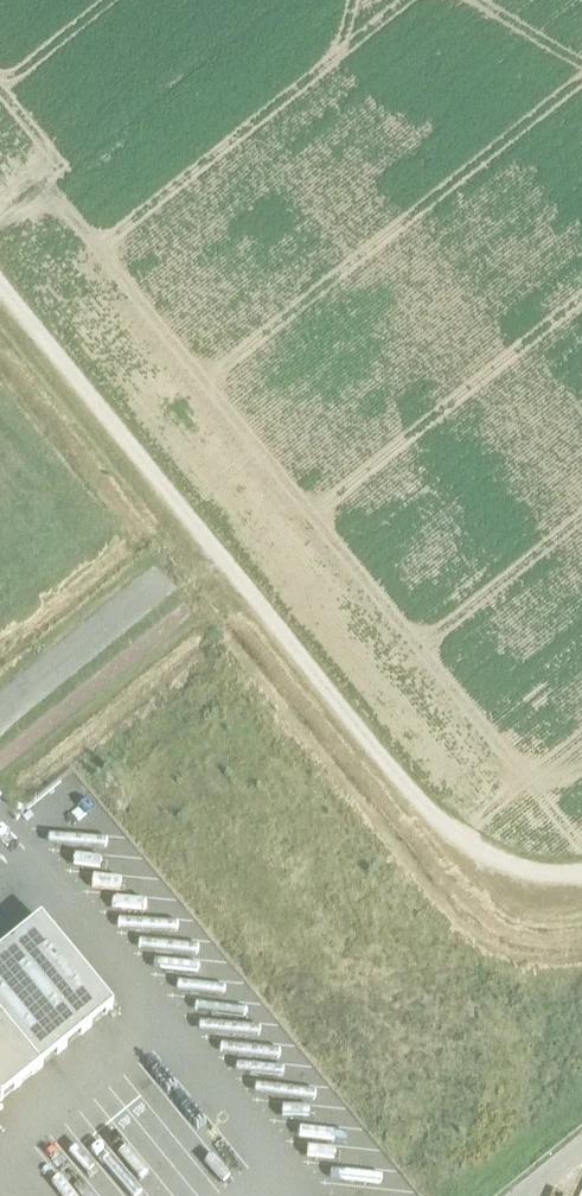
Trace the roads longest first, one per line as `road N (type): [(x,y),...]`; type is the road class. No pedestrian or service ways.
road 1 (track): [(581,873),(523,870),(435,823),(0,289)]
road 2 (unclassified): [(0,710),(174,567)]

